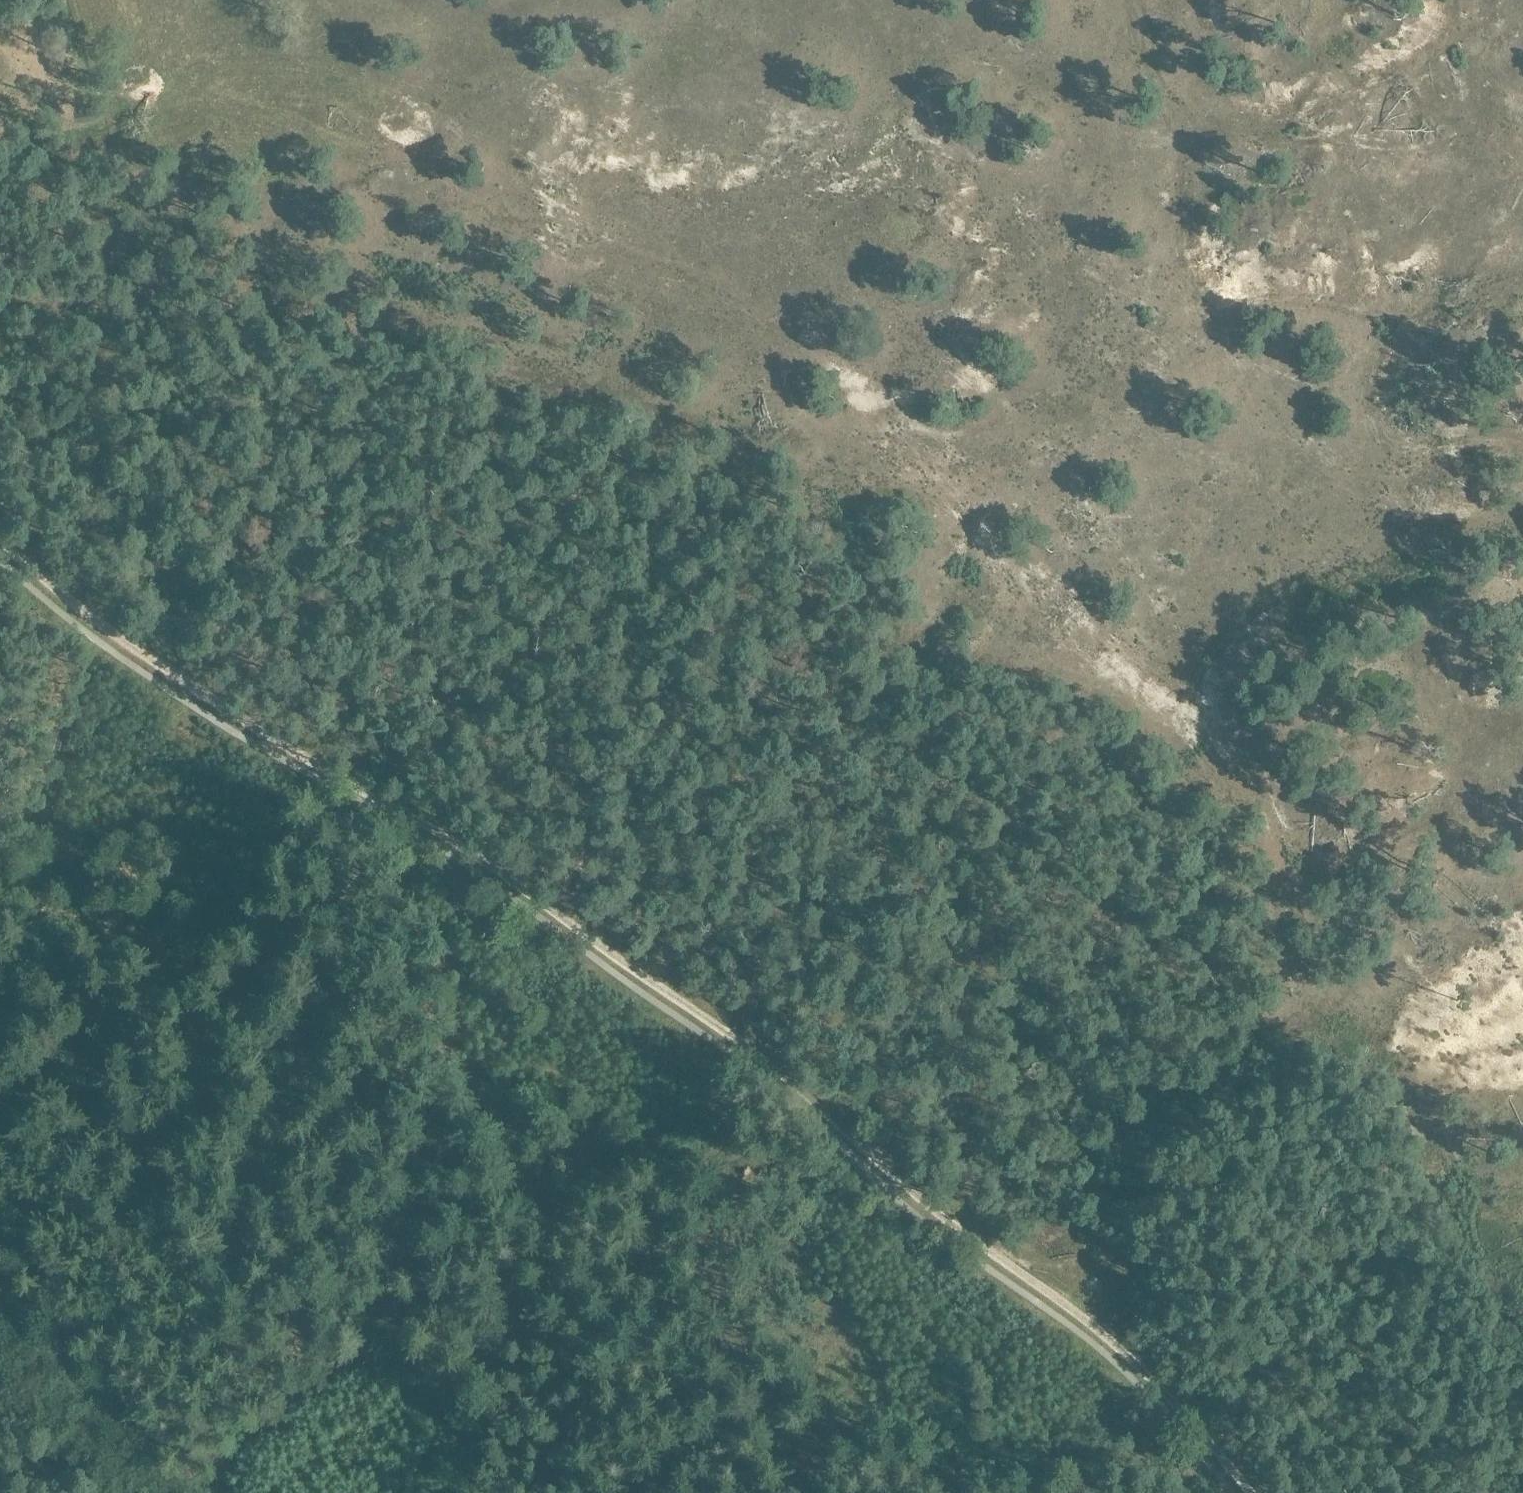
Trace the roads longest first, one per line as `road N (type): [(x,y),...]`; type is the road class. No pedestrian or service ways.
road 1 (track): [(1251,1492),(1145,1373),(966,1237),(749,1049),(491,865),(100,627)]
road 2 (track): [(100,627),(0,538)]

